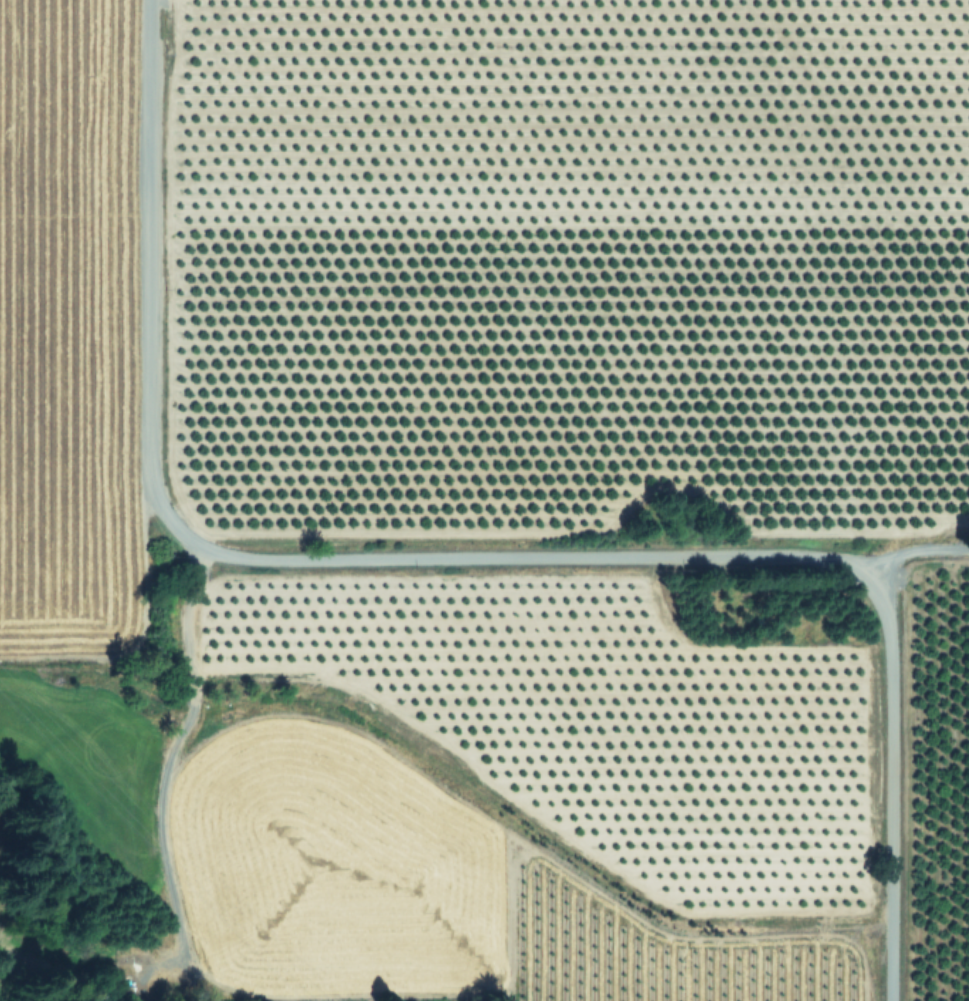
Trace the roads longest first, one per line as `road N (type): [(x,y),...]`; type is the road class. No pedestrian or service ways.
road 1 (residential): [(890,1000),(892,650),(878,599),(850,569),(805,556),(235,556),(194,544),(162,513),(148,472),(147,0)]

